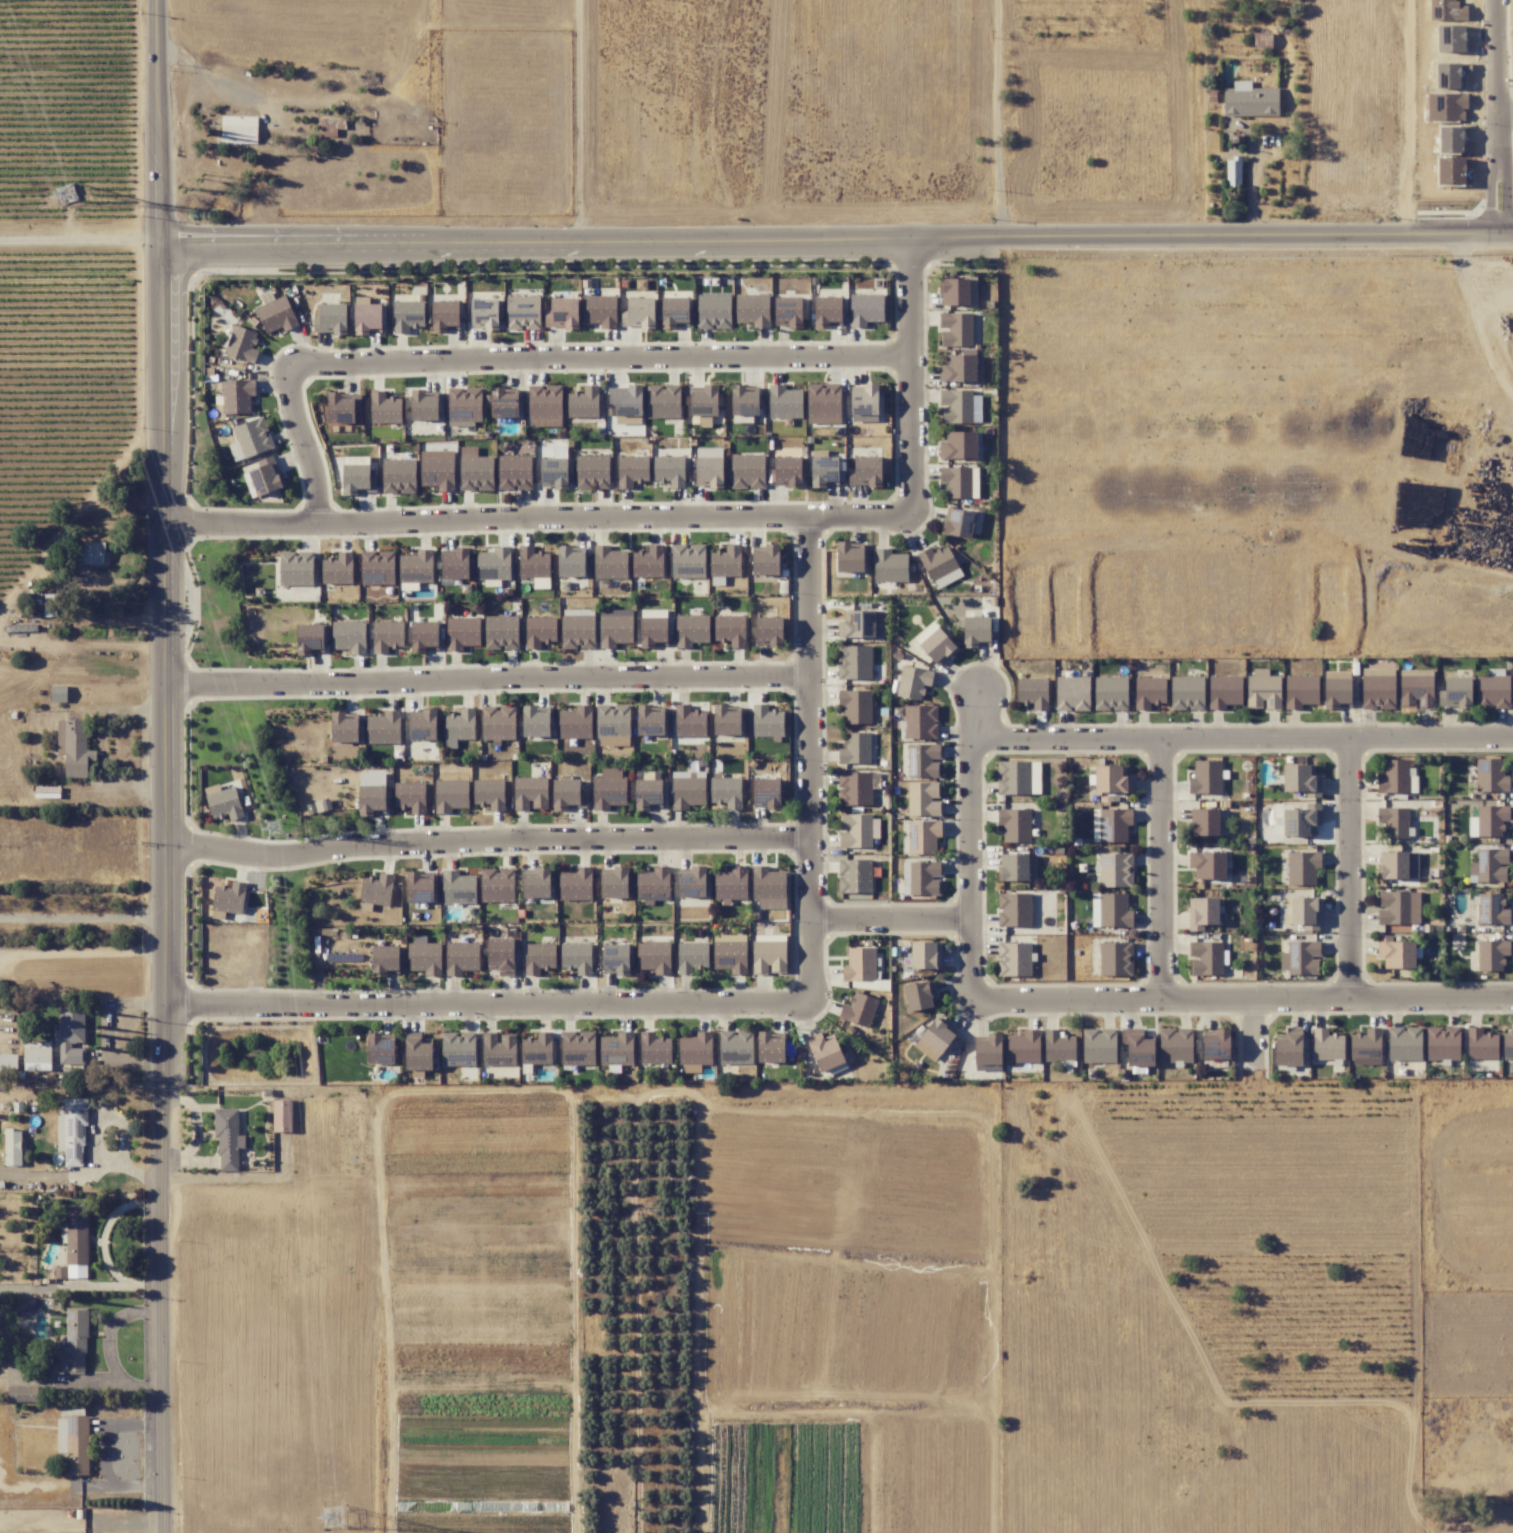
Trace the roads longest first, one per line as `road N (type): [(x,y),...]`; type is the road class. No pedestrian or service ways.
road 1 (residential): [(167,1532),(157,0)]
road 2 (tertiary): [(1512,233),(158,245)]
road 3 (residential): [(912,512),(161,521)]
road 4 (residential): [(164,844),(285,857),(416,843),(811,838)]
road 5 (residential): [(163,684),(811,676)]
road 6 (residential): [(812,1004),(165,1004)]
road 7 (residential): [(911,356),(291,365)]
road 8 (residential): [(971,1002),(1512,998)]
road 9 (residential): [(971,741),(1512,738)]
road 10 (residential): [(810,513),(812,1004)]
road 11 (residential): [(980,689),(971,741),(971,1002)]
road 12 (residential): [(908,239),(912,512)]
road 13 (residential): [(1350,739),(1352,1000)]
road 14 (residential): [(1160,740),(1160,1001)]
road 15 (residential): [(812,919),(971,919)]
road 16 (residential): [(291,365),(321,518)]
road 17 (residential): [(1506,233),(1505,111)]

